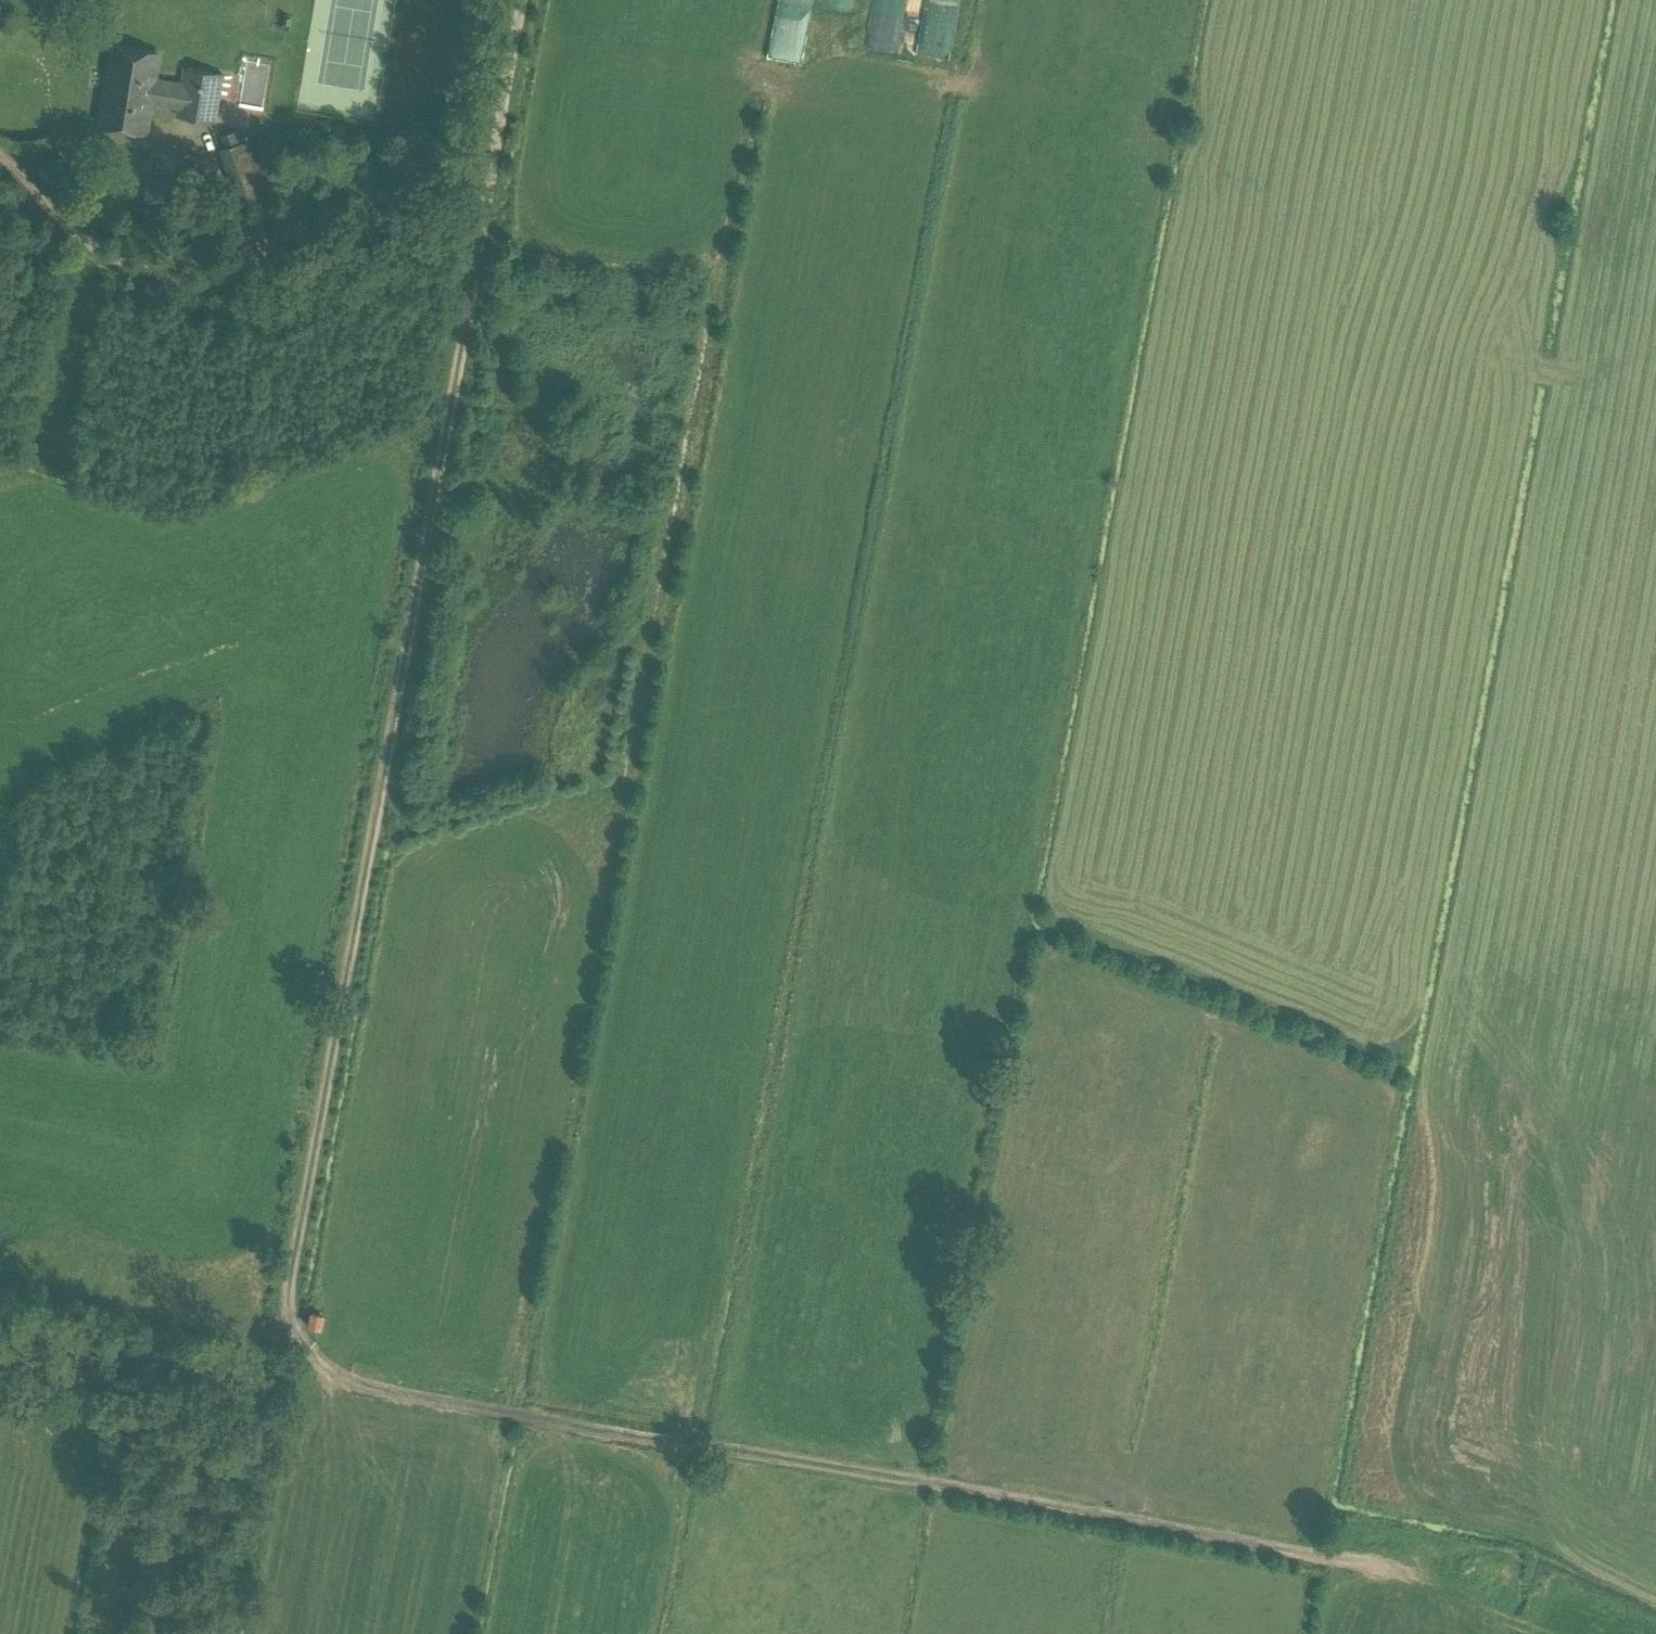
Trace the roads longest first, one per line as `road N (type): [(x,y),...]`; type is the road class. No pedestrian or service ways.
road 1 (track): [(0,171),(135,259),(294,253),(480,176),(286,1303)]
road 2 (track): [(286,1303),(330,1371),(370,1391),(1390,1565)]
road 3 (unclassified): [(480,176),(521,0)]

